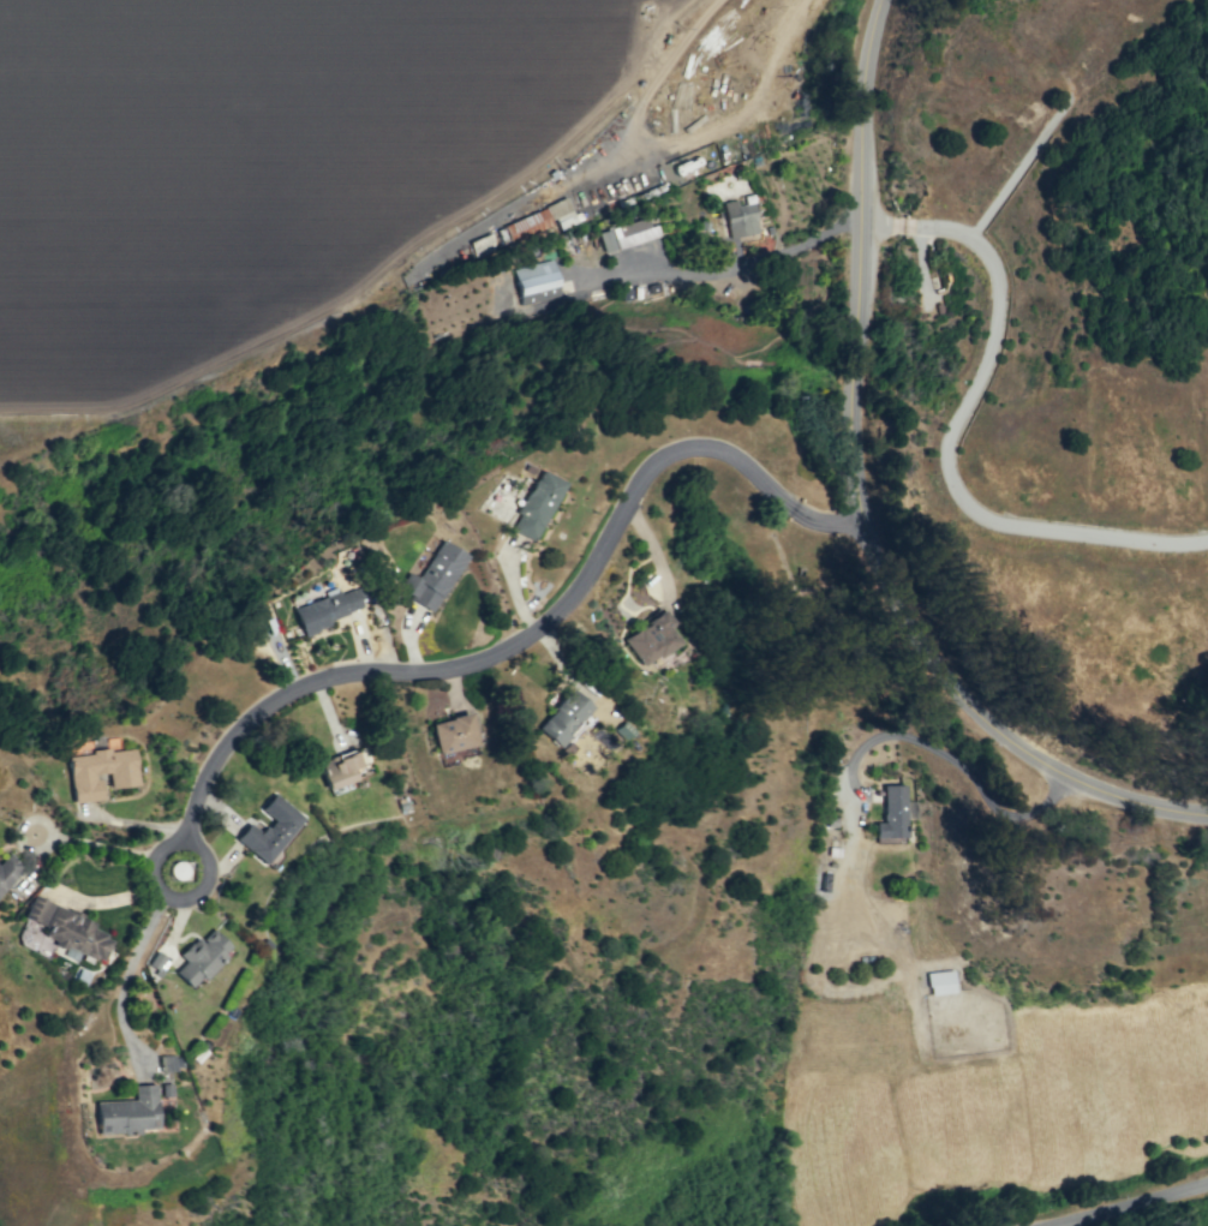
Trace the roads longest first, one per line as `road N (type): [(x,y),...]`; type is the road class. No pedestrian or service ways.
road 1 (tertiary): [(888,0),(863,121),(859,525),(915,650),(964,711),(1053,773),(1207,818)]
road 2 (residential): [(859,525),(807,520),(741,464),(713,451),(683,451),(636,489),(579,593),(528,639),(494,660),(436,677),(369,671),(306,688),(253,723),(214,773),(184,875)]
road 3 (residential): [(865,220),(975,240),(992,322),(951,472),(983,514),(1102,537),(1207,535)]
road 4 (tertiary): [(1063,1225),(1207,1185)]

